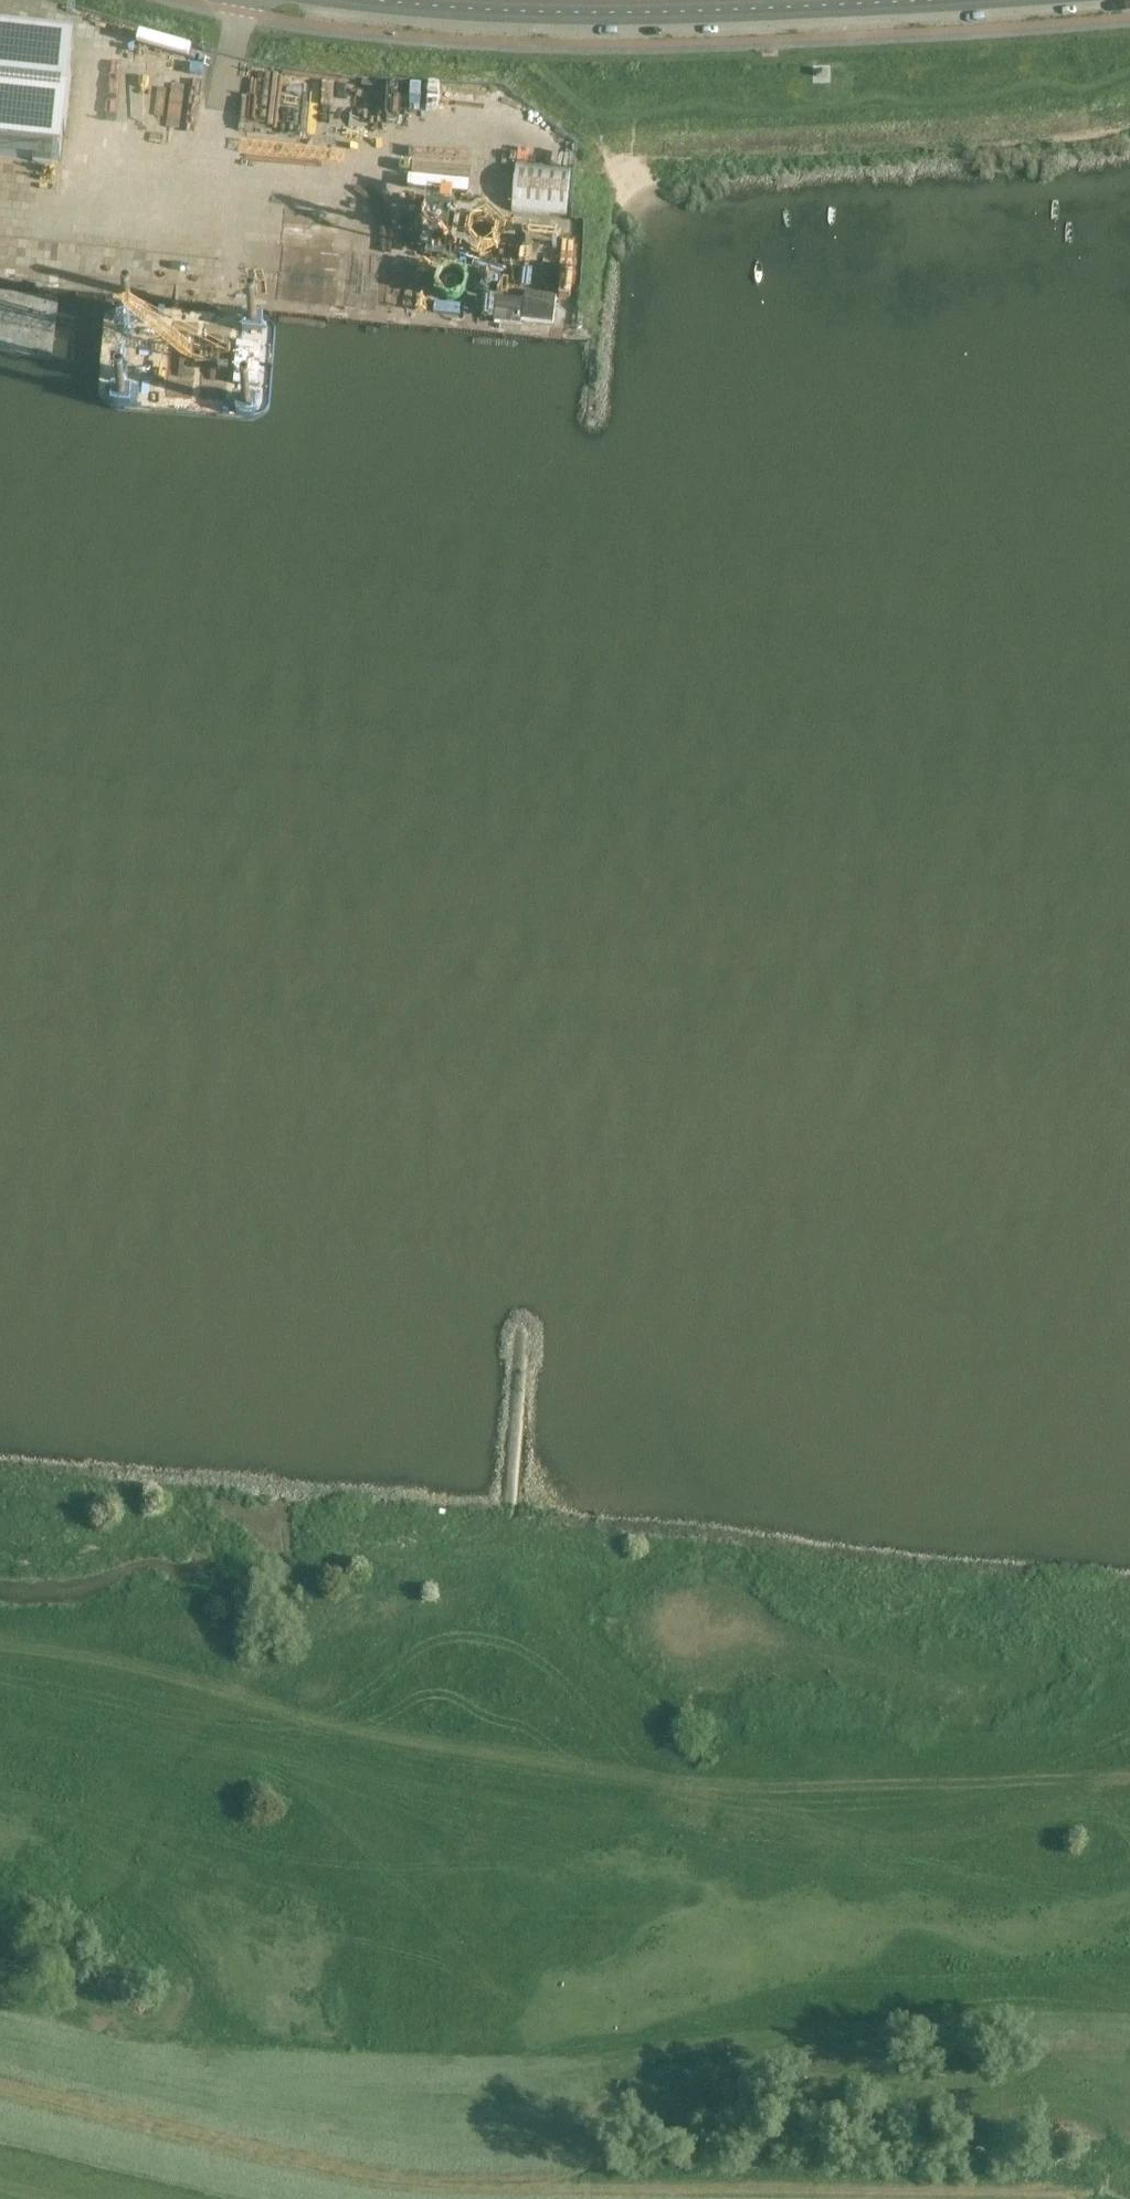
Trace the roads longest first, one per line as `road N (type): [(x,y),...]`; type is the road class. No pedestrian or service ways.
road 1 (tertiary): [(861,0),(470,10),(364,0)]
road 2 (track): [(0,2120),(351,2198)]

